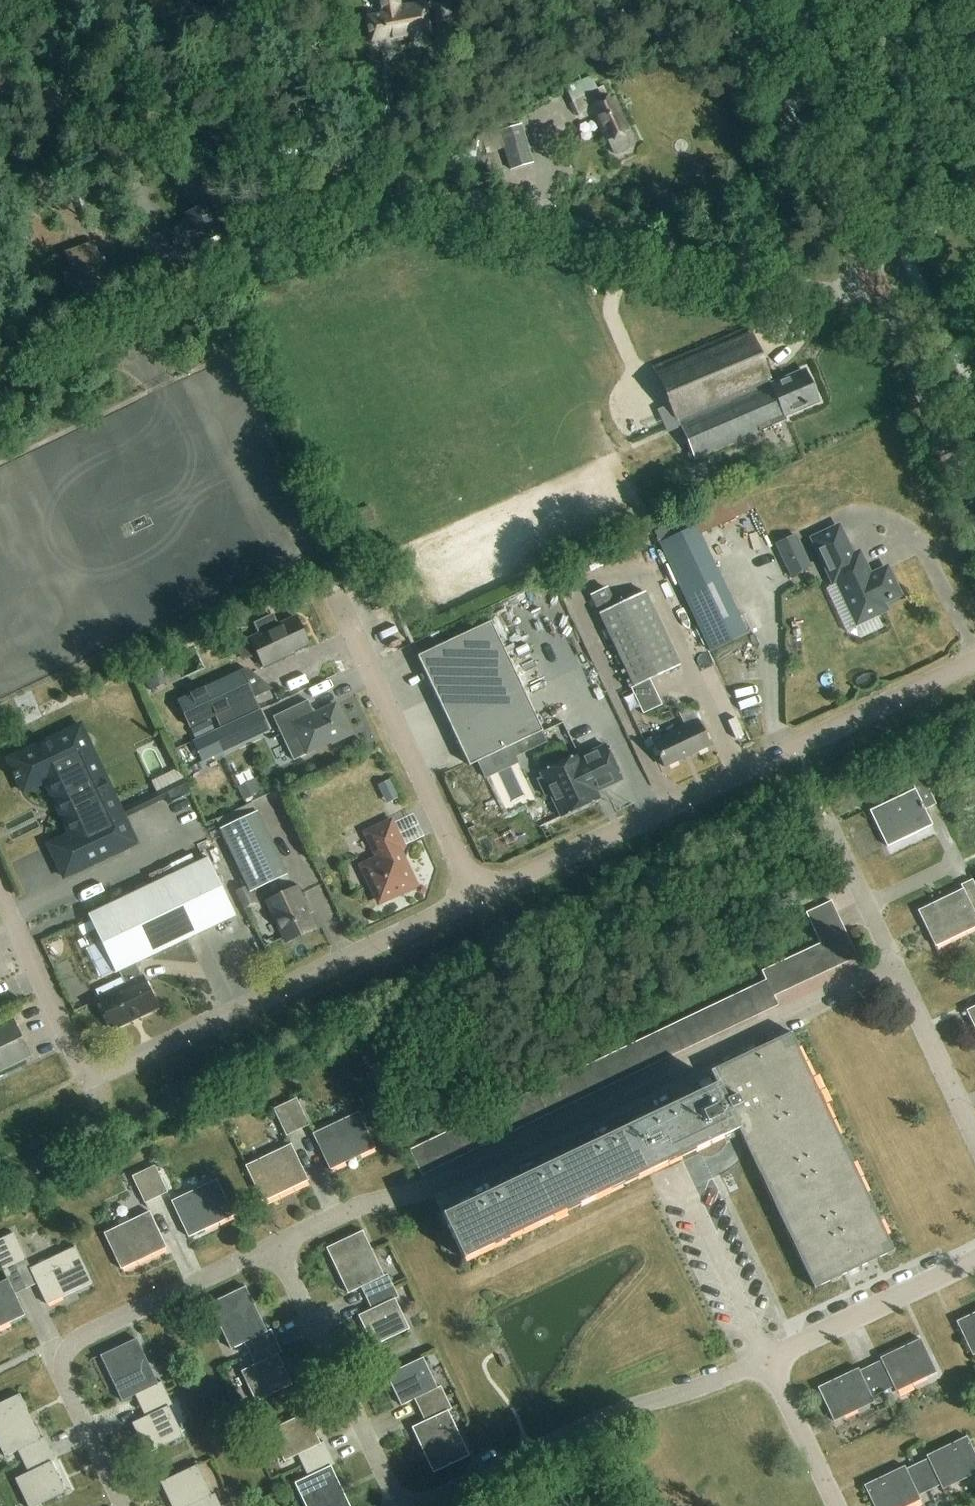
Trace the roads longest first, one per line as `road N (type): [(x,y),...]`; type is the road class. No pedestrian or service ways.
road 1 (unclassified): [(879,293),(838,295),(0,82)]
road 2 (residential): [(277,1246),(358,1208),(429,1188),(895,964)]
road 3 (residential): [(479,894),(92,1075),(0,888)]
road 4 (residential): [(974,662),(479,894)]
road 5 (residential): [(125,1505),(63,1374),(71,1342),(277,1246)]
road 6 (residential): [(419,1505),(621,1412),(768,1360)]
road 7 (secondary): [(879,293),(740,0)]
road 8 (residential): [(479,894),(338,612)]
road 9 (residential): [(400,1505),(277,1246)]
road 10 (residential): [(768,1360),(974,1259)]
road 11 (secondary): [(974,490),(879,293)]
road 12 (residential): [(837,1505),(768,1360)]
road 13 (residential): [(960,1107),(895,964)]
road 14 (residential): [(895,964),(832,825)]

